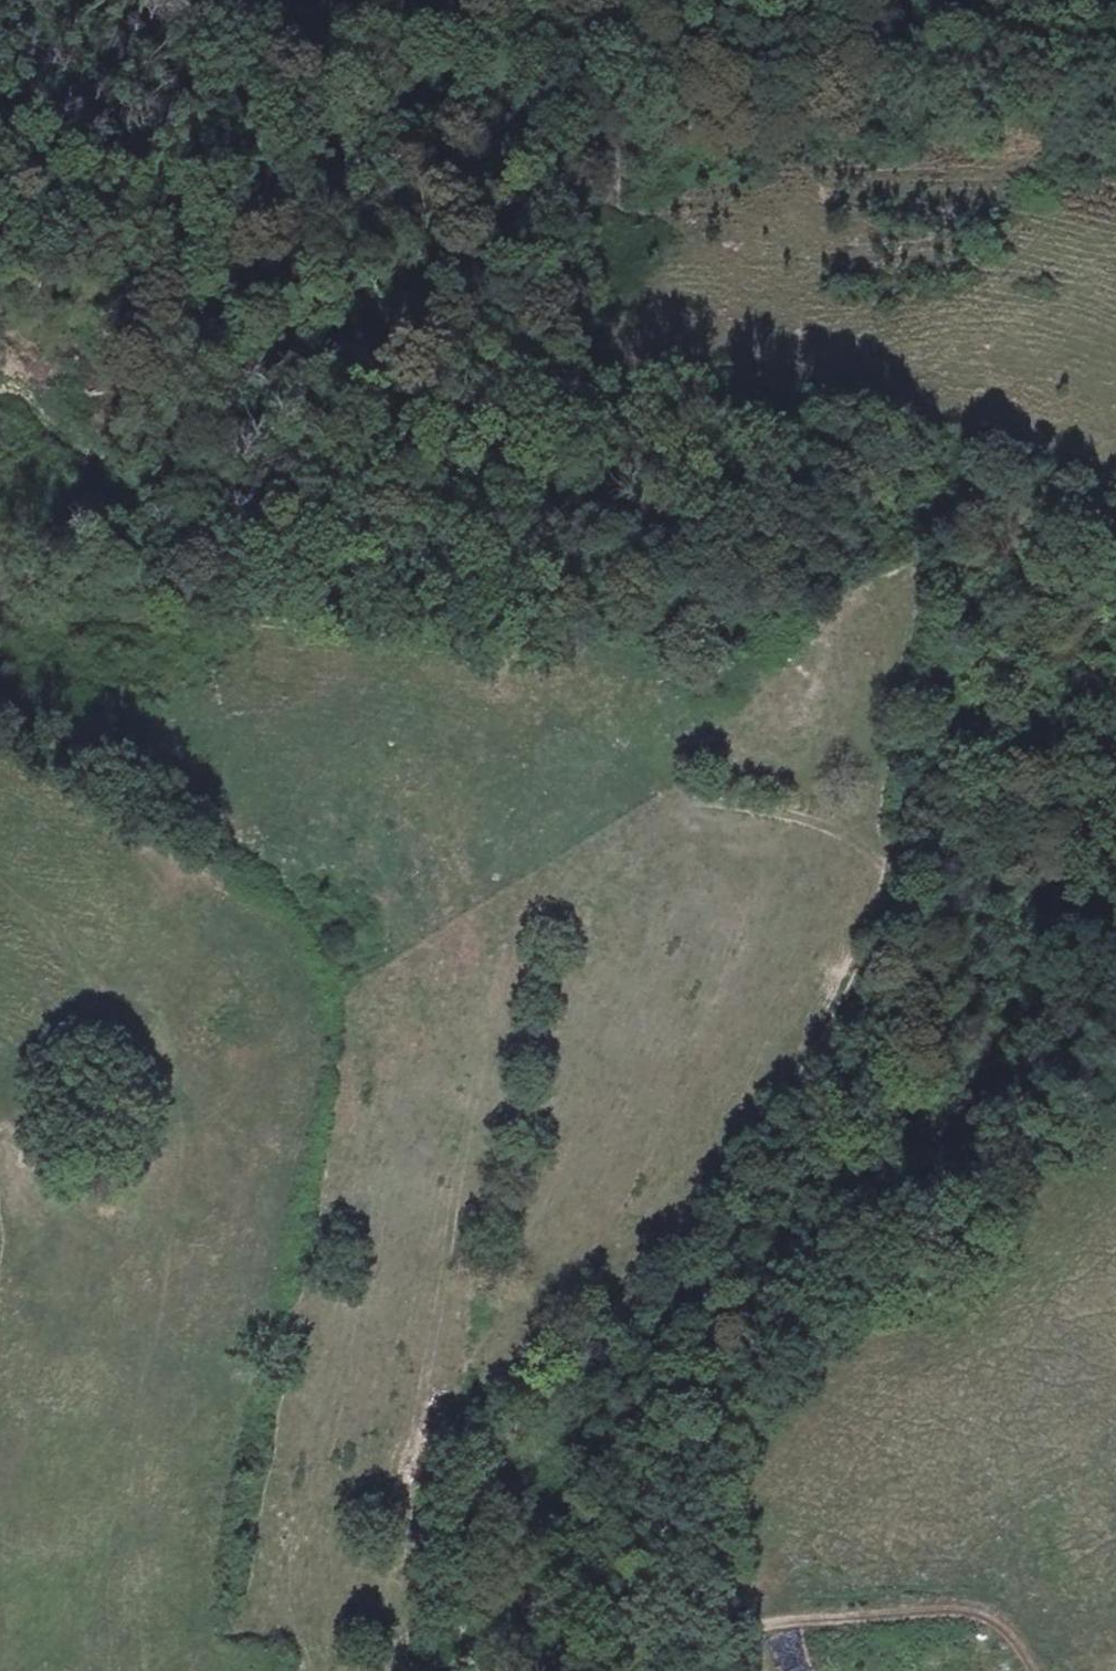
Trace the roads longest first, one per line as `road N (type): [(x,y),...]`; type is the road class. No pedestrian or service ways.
road 1 (track): [(706,1670),(722,1614),(736,1485),(768,1397),(819,1328),(967,1224)]
road 2 (track): [(967,1224),(1040,1175),(1115,1083)]

